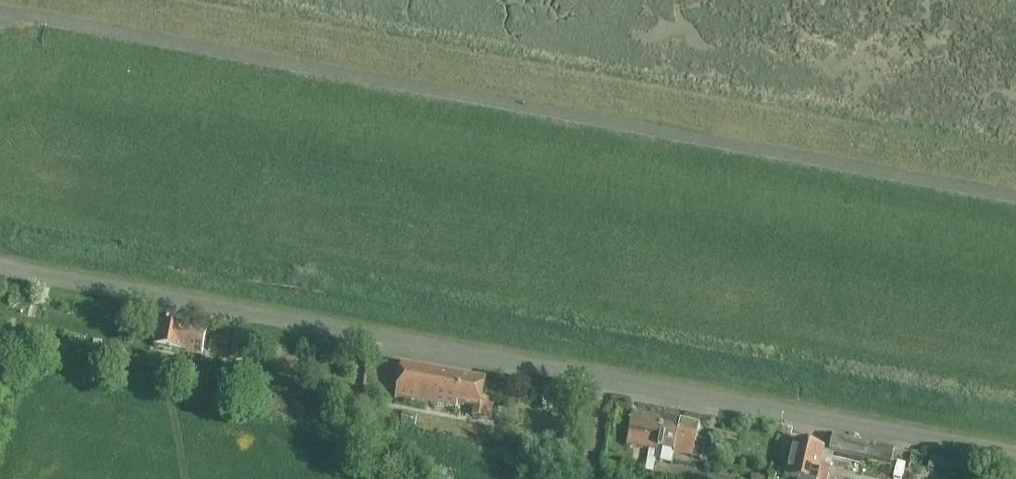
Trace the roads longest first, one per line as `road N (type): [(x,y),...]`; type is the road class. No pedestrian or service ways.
road 1 (unclassified): [(1015,456),(0,271)]

